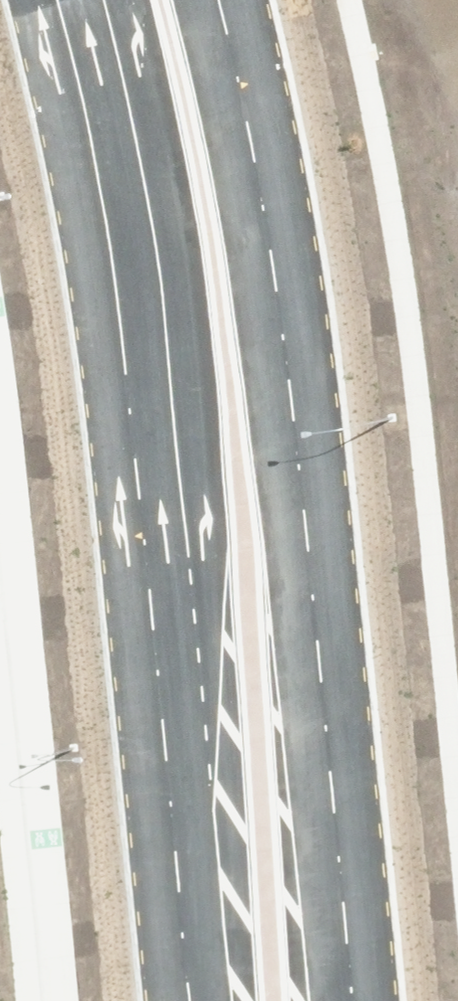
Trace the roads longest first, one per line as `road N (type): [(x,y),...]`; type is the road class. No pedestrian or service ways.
road 1 (tertiary): [(198,1000),(99,76),(74,0)]
road 2 (tertiary): [(224,0),(254,103),(348,1000)]

